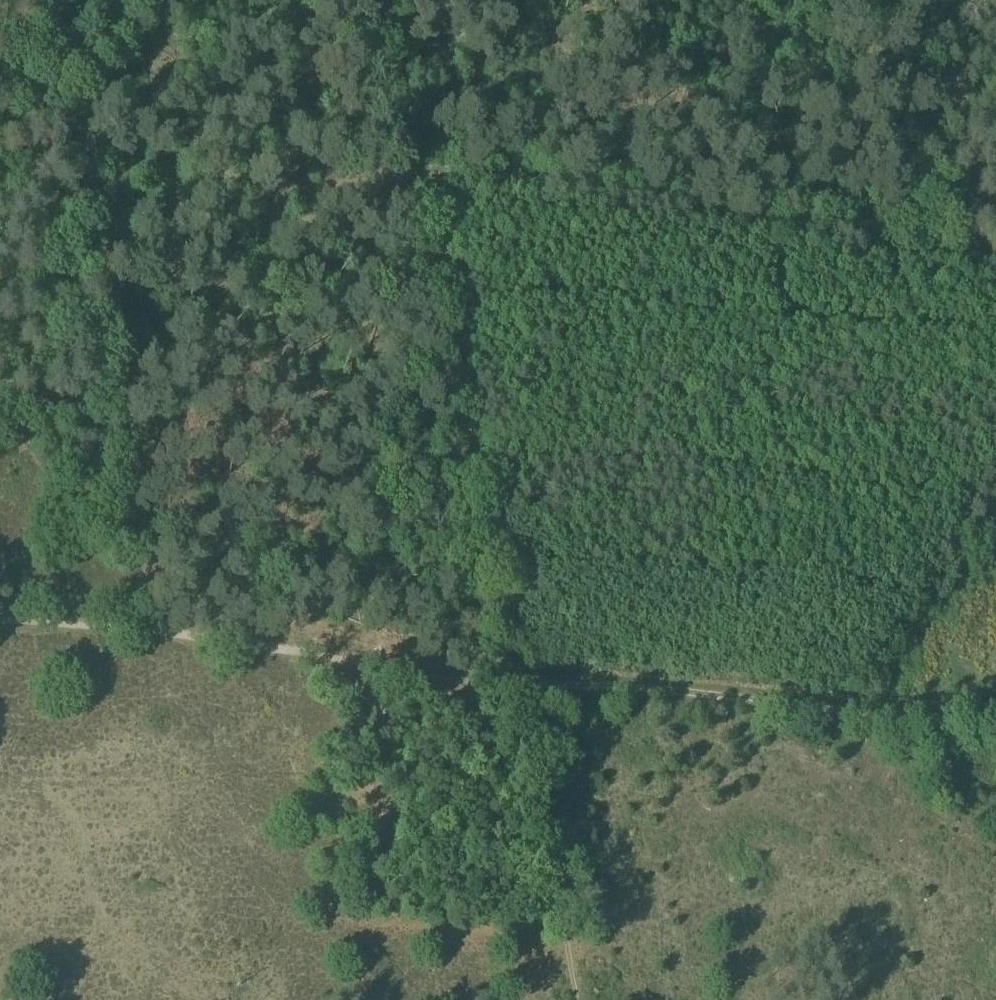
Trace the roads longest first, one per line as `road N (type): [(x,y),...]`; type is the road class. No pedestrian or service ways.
road 1 (track): [(995,718),(505,678),(0,607)]
road 2 (track): [(163,631),(47,0)]

